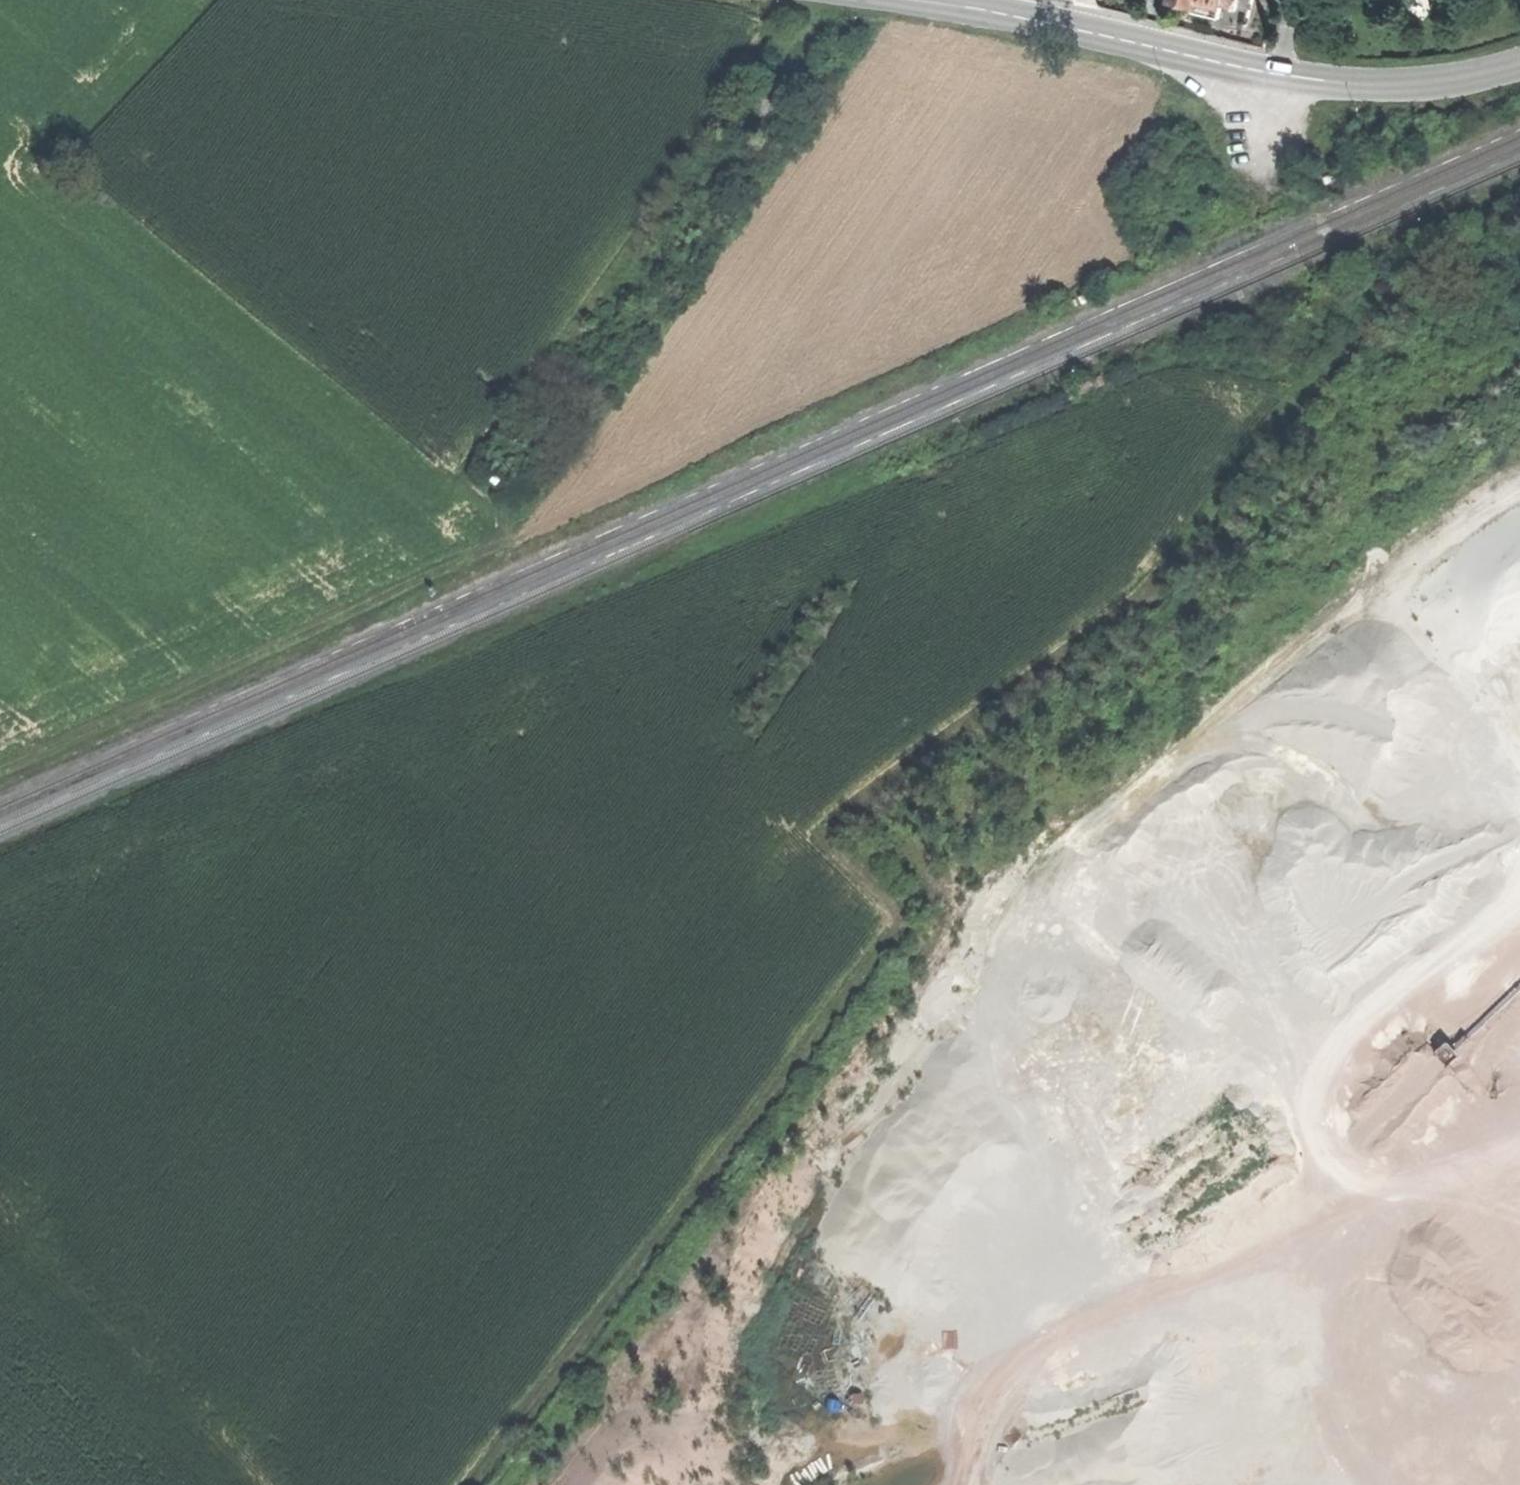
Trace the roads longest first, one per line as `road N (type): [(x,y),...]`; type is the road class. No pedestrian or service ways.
road 1 (track): [(464,1484),(895,933),(828,840),(865,799),(1138,607),(1204,543),(1330,375)]
road 2 (secondary): [(906,0),(1366,85),(1457,81),(1519,65)]

